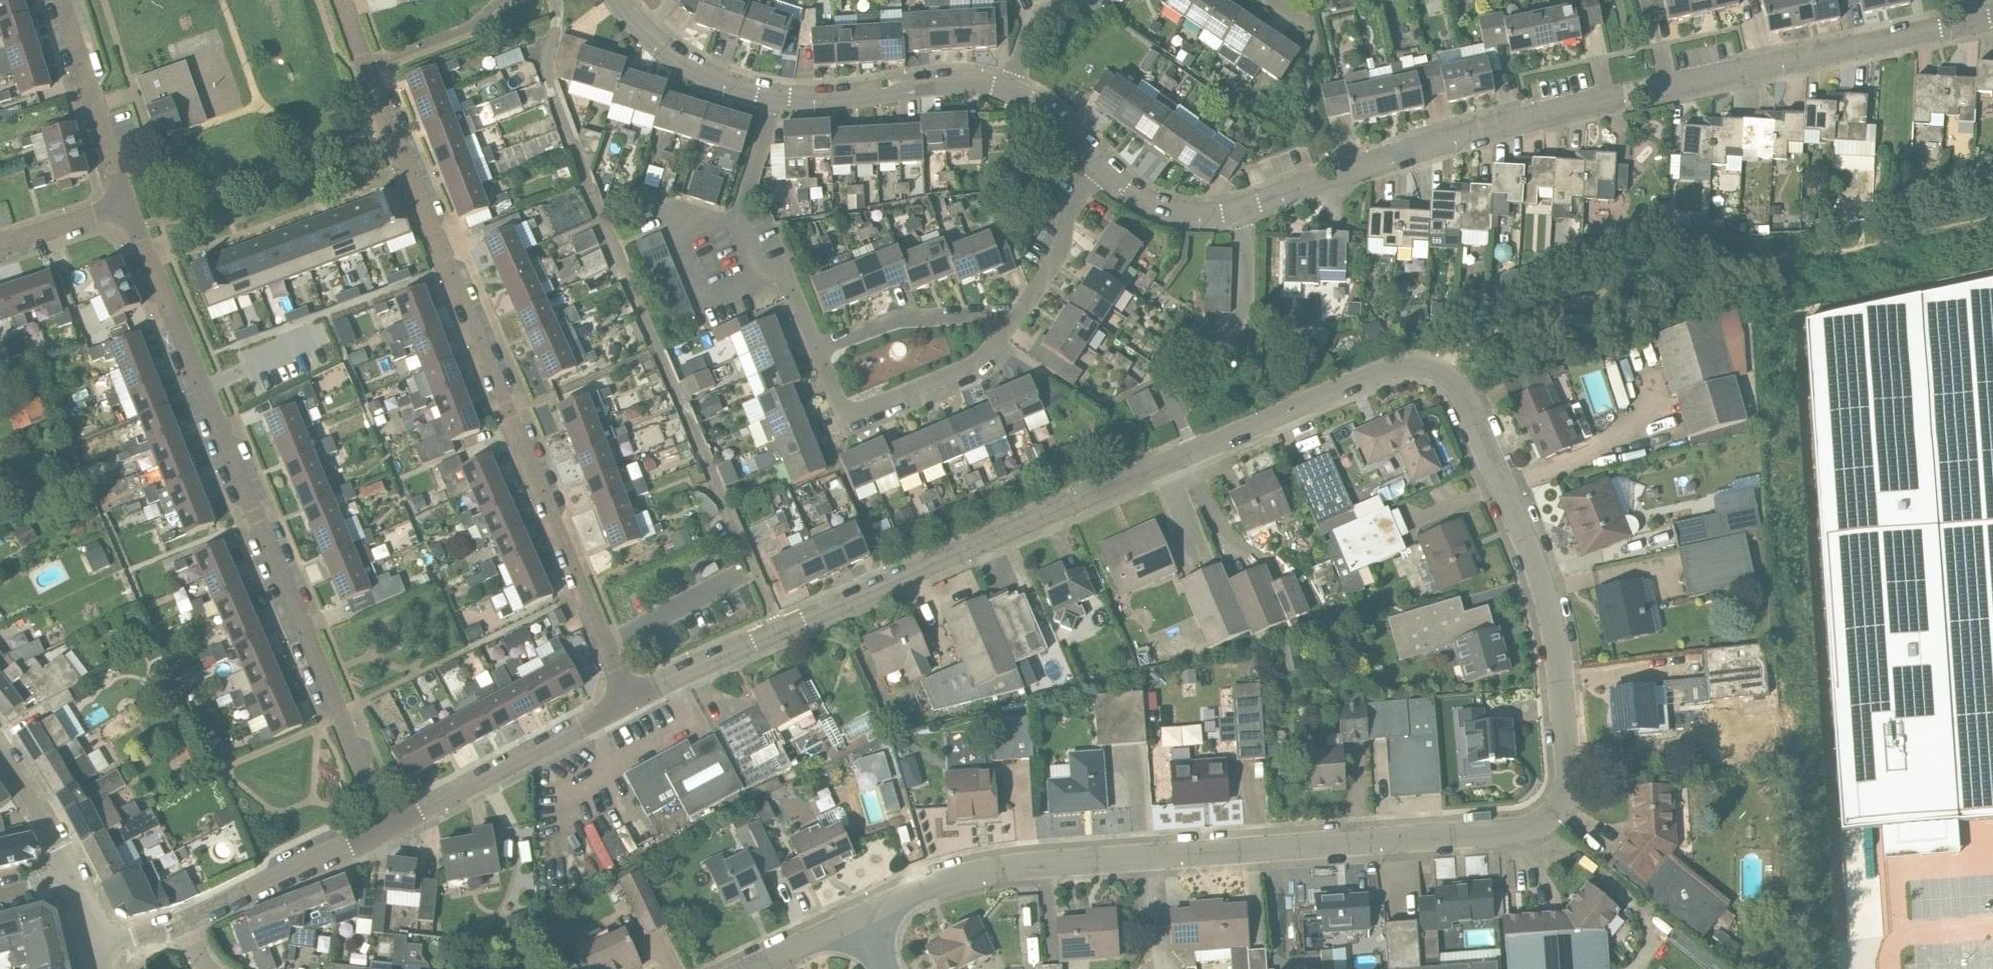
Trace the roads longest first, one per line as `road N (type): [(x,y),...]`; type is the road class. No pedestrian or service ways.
road 1 (residential): [(859,918),(983,869),(1518,829),(1554,809),(1570,764),(1546,586),(1457,383),(1419,363)]
road 2 (residential): [(1103,165),(1161,208),(1215,215),(1462,135),(1970,23)]
road 3 (residential): [(624,705),(778,629),(1312,400),(1419,363)]
road 4 (residential): [(624,705),(344,0)]
road 5 (residential): [(378,827),(127,201)]
road 6 (residential): [(816,351),(787,281),(760,271),(738,216),(774,95)]
road 7 (residential): [(378,827),(624,705)]
road 8 (residential): [(774,95),(826,98),(965,79),(1011,88)]
road 9 (residential): [(173,923),(378,827)]
road 10 (residential): [(127,201),(63,0)]
road 11 (residential): [(816,351),(901,318),(1019,312)]
road 12 (residential): [(861,412),(964,367),(1019,312)]
road 13 (residential): [(618,0),(650,37),(702,72),(774,95)]
road 14 (residential): [(1019,312),(1061,250),(1066,217),(1103,165)]
road 15 (residential): [(76,874),(0,750)]
road 16 (residential): [(0,243),(127,201)]
road 17 (residential): [(740,968),(859,918)]
road 18 (residential): [(1011,88),(1047,109),(1103,165)]

